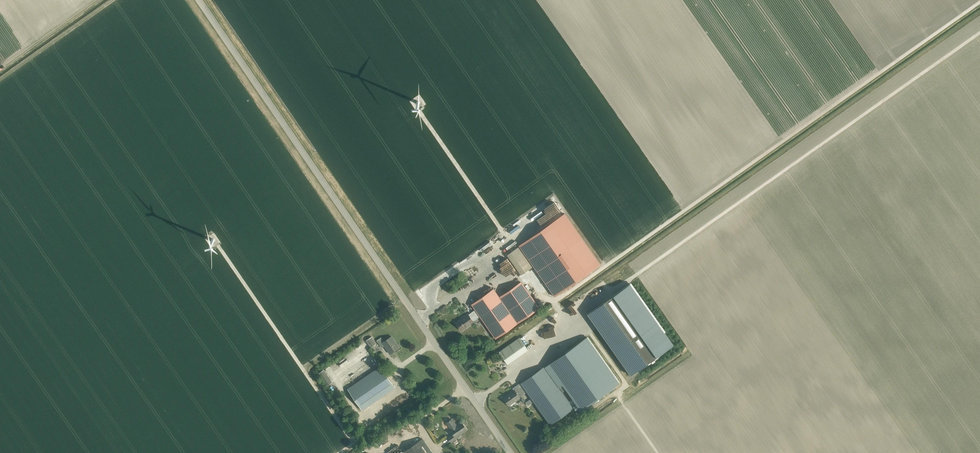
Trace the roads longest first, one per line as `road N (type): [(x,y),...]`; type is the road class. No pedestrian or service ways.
road 1 (tertiary): [(509,452),(202,0)]

